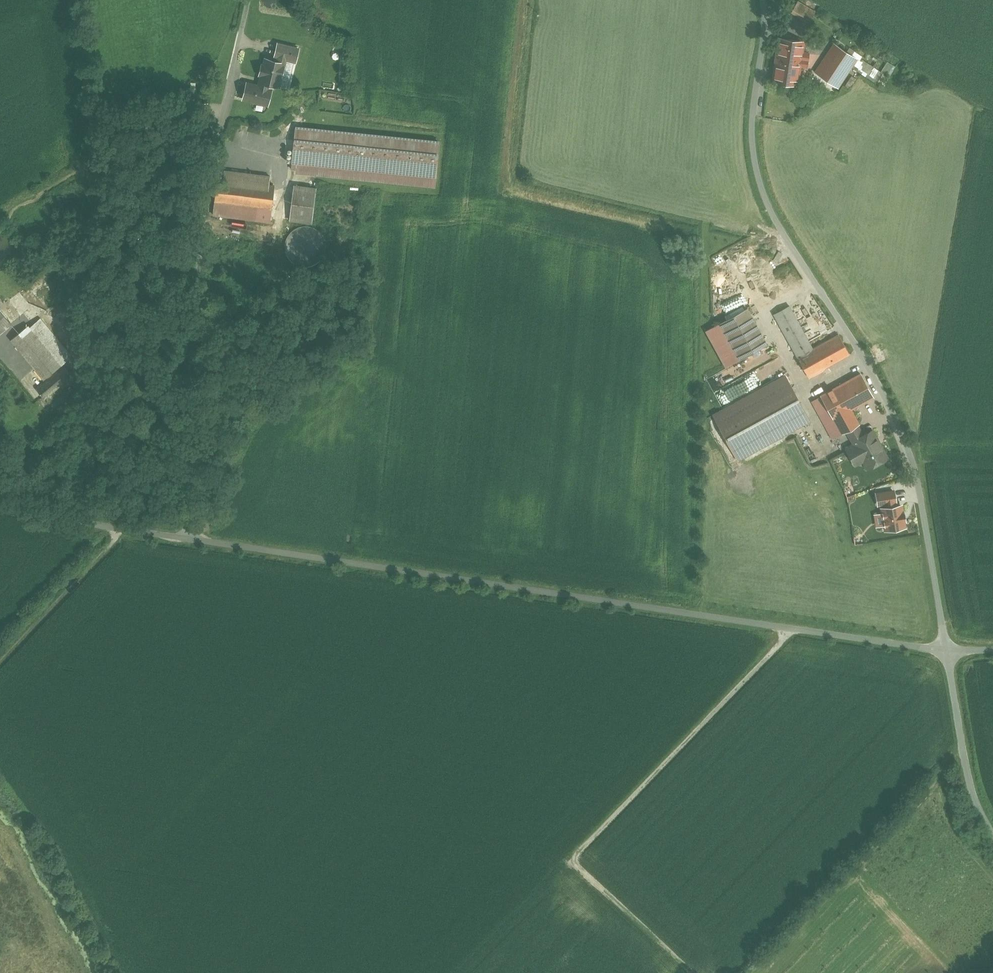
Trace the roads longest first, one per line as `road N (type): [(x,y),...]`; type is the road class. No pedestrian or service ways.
road 1 (unclassified): [(947,648),(125,530),(0,500)]
road 2 (unclassified): [(762,0),(755,135),(764,189),(903,434),(925,503),(947,648)]
road 3 (track): [(794,629),(582,849),(583,865),(694,972)]
road 4 (track): [(188,538),(182,482),(203,220)]
road 5 (residential): [(992,831),(967,771),(947,648)]
road 6 (track): [(125,530),(0,663)]

